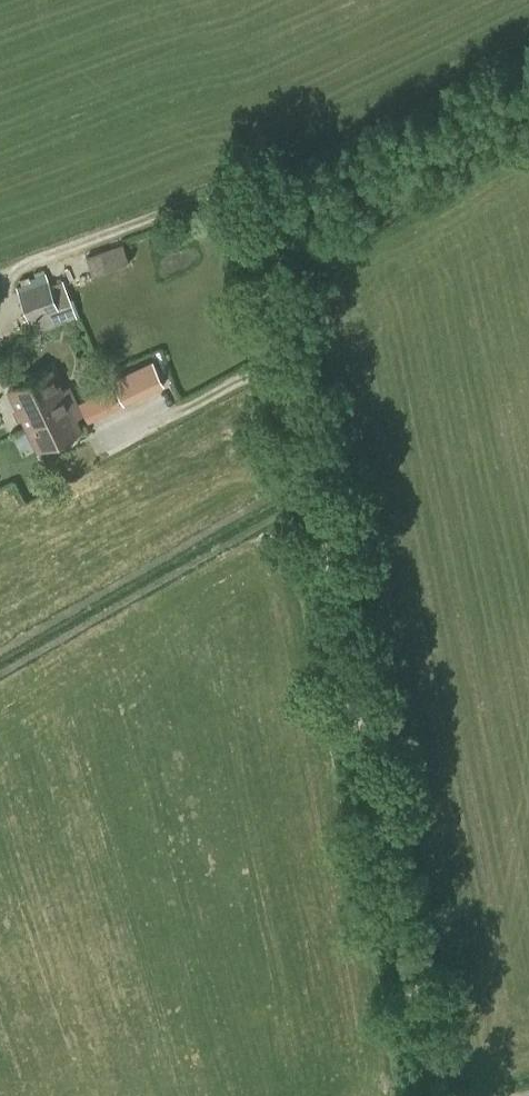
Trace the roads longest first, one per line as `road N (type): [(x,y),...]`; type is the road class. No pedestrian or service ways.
road 1 (track): [(260,280),(431,1095)]

